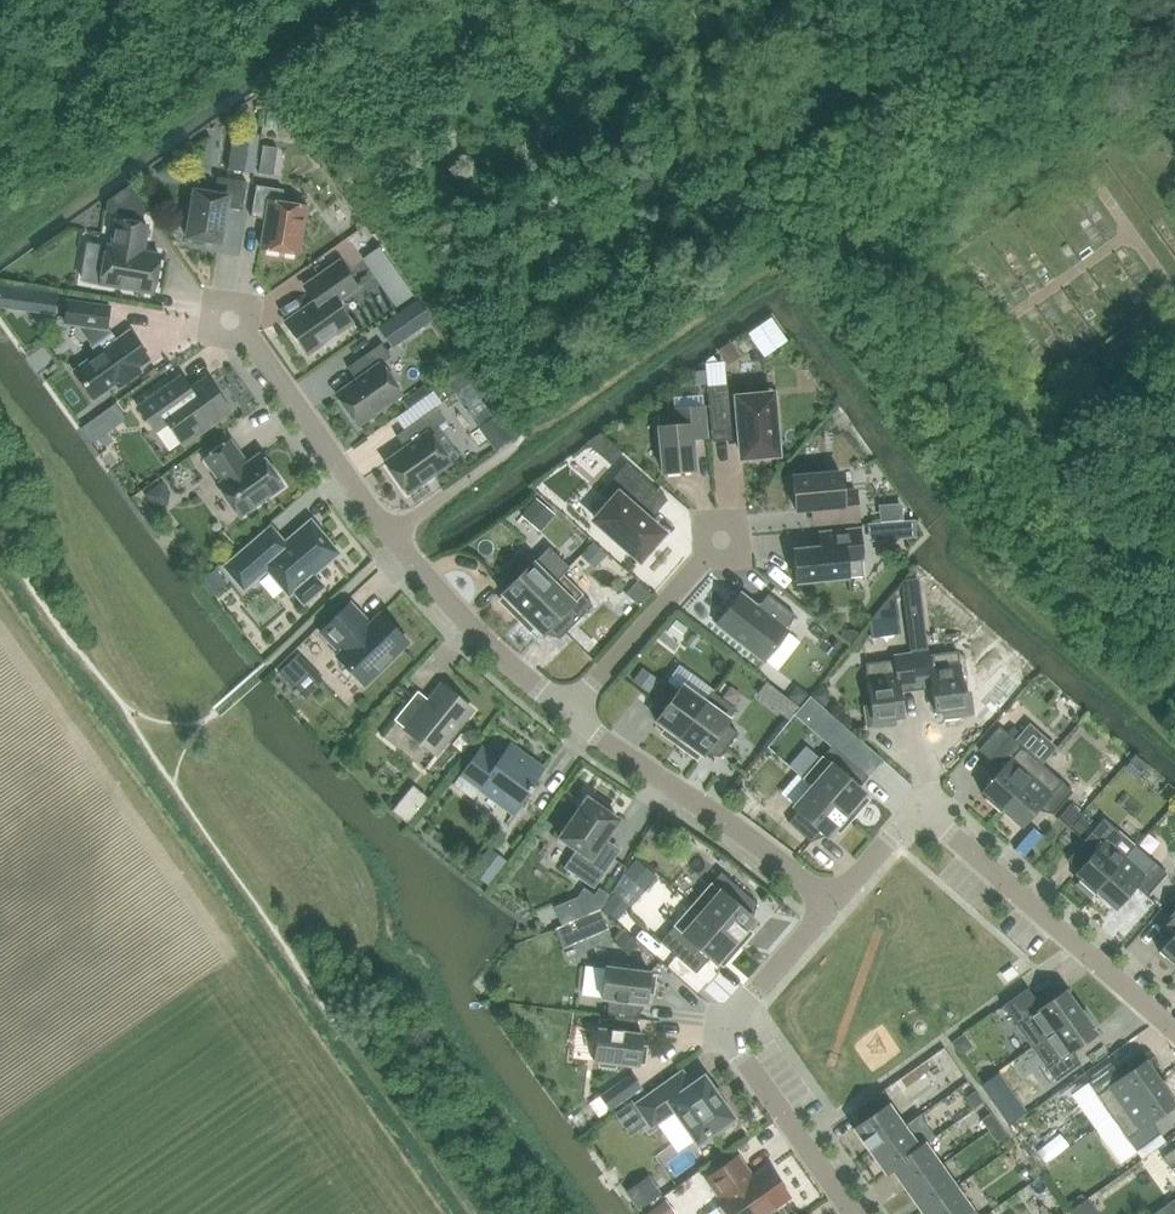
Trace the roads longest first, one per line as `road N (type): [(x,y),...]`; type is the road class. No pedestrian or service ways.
road 1 (residential): [(1174,1036),(918,807),(830,903)]
road 2 (residential): [(830,903),(718,1028),(851,1213)]
road 3 (residential): [(830,903),(569,712)]
road 4 (residential): [(388,534),(252,342),(228,322)]
road 5 (residential): [(569,712),(479,636),(388,534)]
road 6 (residential): [(569,712),(719,541)]
road 7 (track): [(349,1036),(474,1213)]
road 8 (residential): [(517,445),(388,534)]

